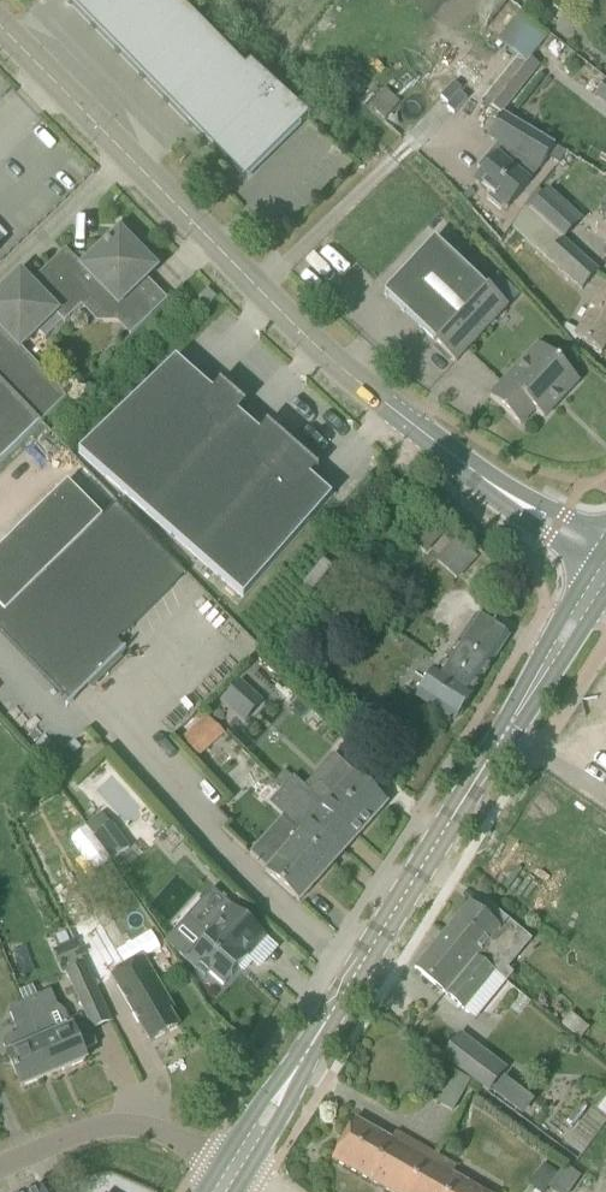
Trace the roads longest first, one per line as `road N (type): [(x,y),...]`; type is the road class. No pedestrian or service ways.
road 1 (unclassified): [(523,509),(309,341),(0,34)]
road 2 (tertiary): [(287,1082),(547,666)]
road 3 (unclassified): [(0,1164),(61,1135),(127,1123),(147,1124),(220,1166)]

